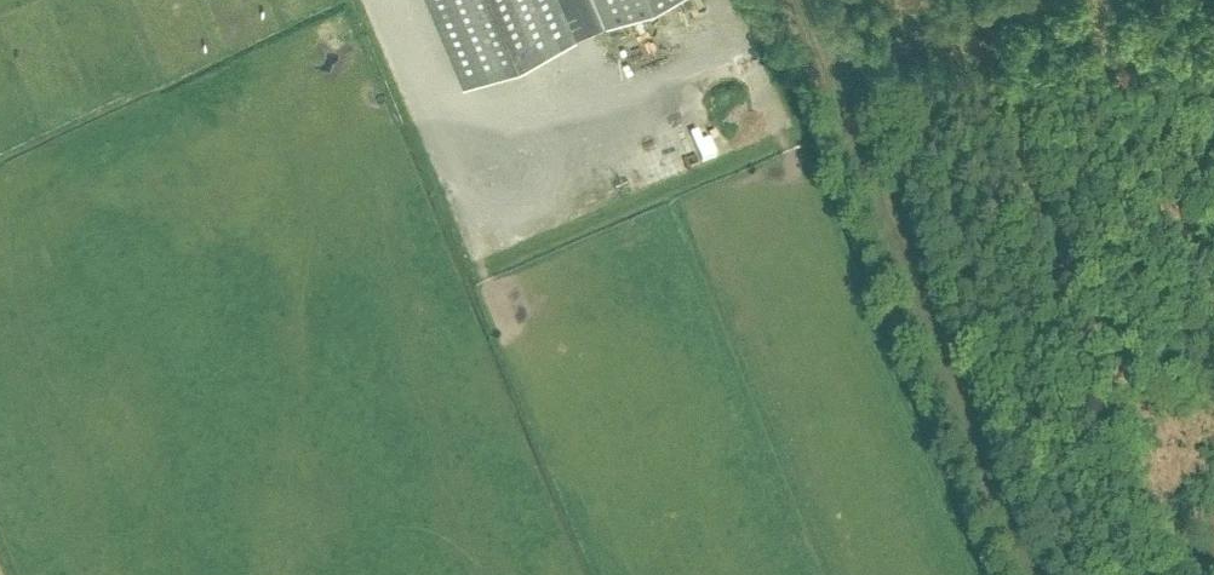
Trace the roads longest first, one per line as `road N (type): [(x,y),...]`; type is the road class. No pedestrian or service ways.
road 1 (track): [(803,0),(1029,574)]
road 2 (track): [(832,74),(1013,0)]

